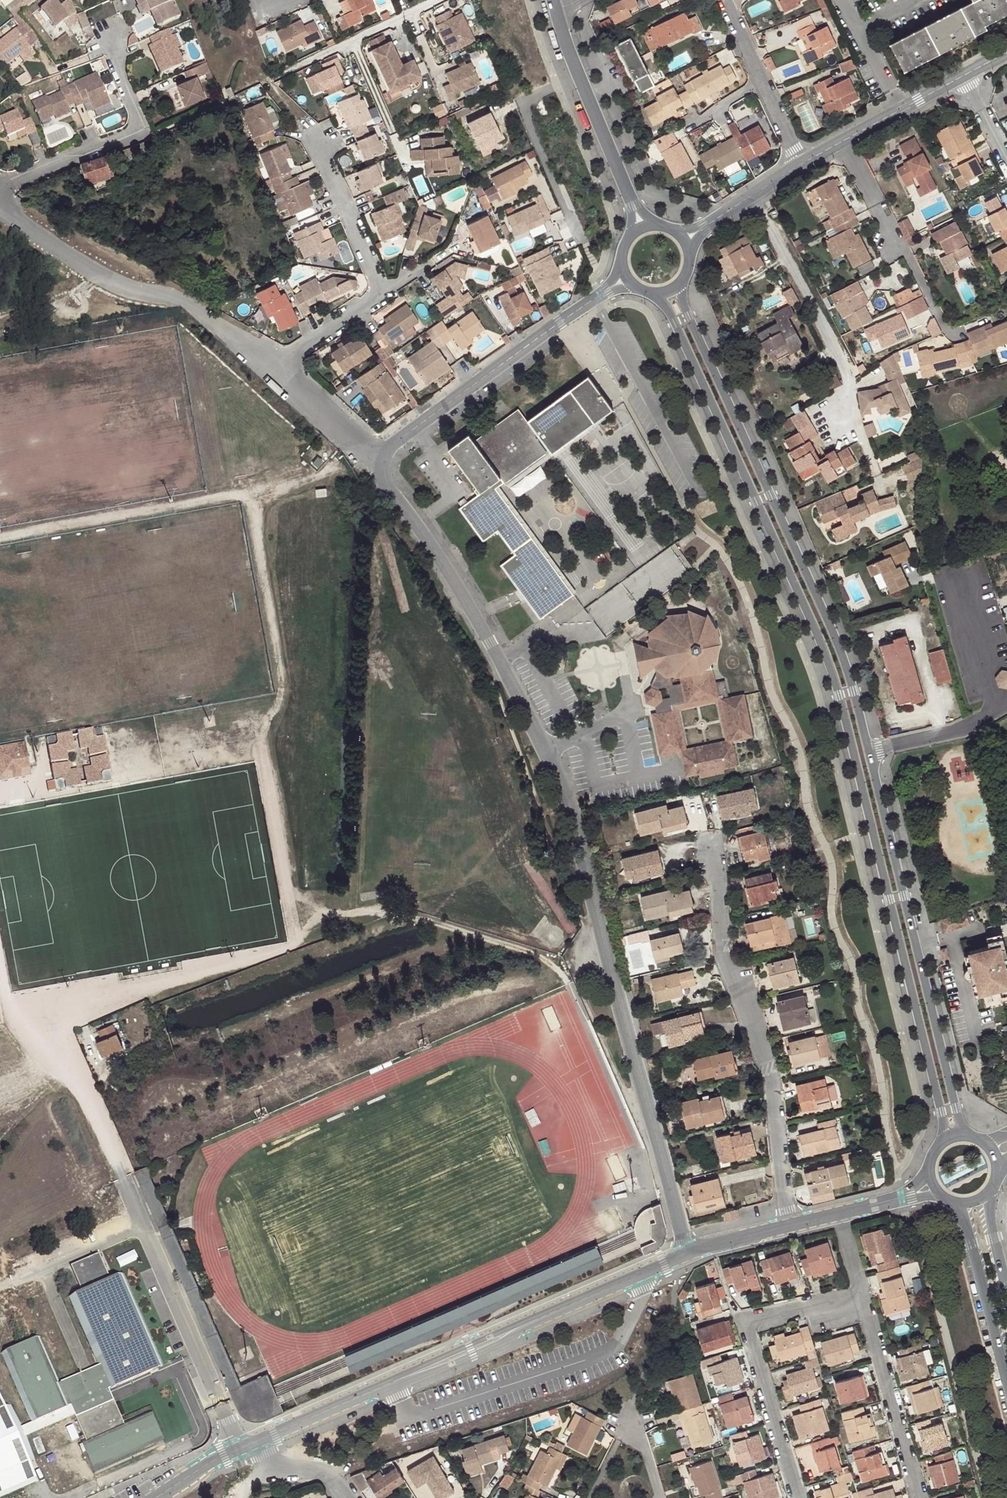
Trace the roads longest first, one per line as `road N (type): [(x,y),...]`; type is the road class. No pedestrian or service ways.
road 1 (tertiary): [(653,293),(675,322),(830,666),(941,1112),(940,1142)]
road 2 (unclassified): [(372,459),(509,678),(576,821),(688,1254)]
road 3 (tertiary): [(867,752),(845,662),(689,315),(683,281)]
road 4 (residential): [(718,829),(724,957),(771,1078),(792,1225)]
road 5 (tertiary): [(968,1134),(867,752)]
road 6 (residential): [(0,210),(99,275),(194,304),(272,369)]
road 7 (residential): [(861,1292),(743,1324),(797,1497)]
road 8 (unclassified): [(609,288),(372,459)]
road 9 (residential): [(123,15),(113,64),(135,134),(13,178),(0,190)]
road 10 (residential): [(841,415),(849,374),(752,194)]
road 11 (residential): [(844,142),(950,334)]
road 12 (residential): [(918,1497),(861,1292)]
road 13 (residential): [(579,234),(527,115),(540,93),(581,80)]
road 14 (tertiary): [(949,1198),(966,1222),(1006,1383)]
road 15 (unclassified): [(688,1254),(535,1319)]
road 16 (residential): [(317,142),(383,292)]
road 17 (unclassified): [(393,1382),(452,1364),(535,1319)]
road 18 (unclassified): [(535,1319),(393,1382)]
road 19 (unclassified): [(867,752),(962,730),(1006,702)]
road 20 (unclassified): [(393,1382),(256,1440)]
road 21 (unclassified): [(967,75),(844,142)]
road 22 (tertiary): [(633,206),(581,80)]
road 23 (residential): [(383,292),(272,369)]
road 24 (residential): [(311,61),(431,0)]
road 25 (residential): [(272,369),(372,459)]

